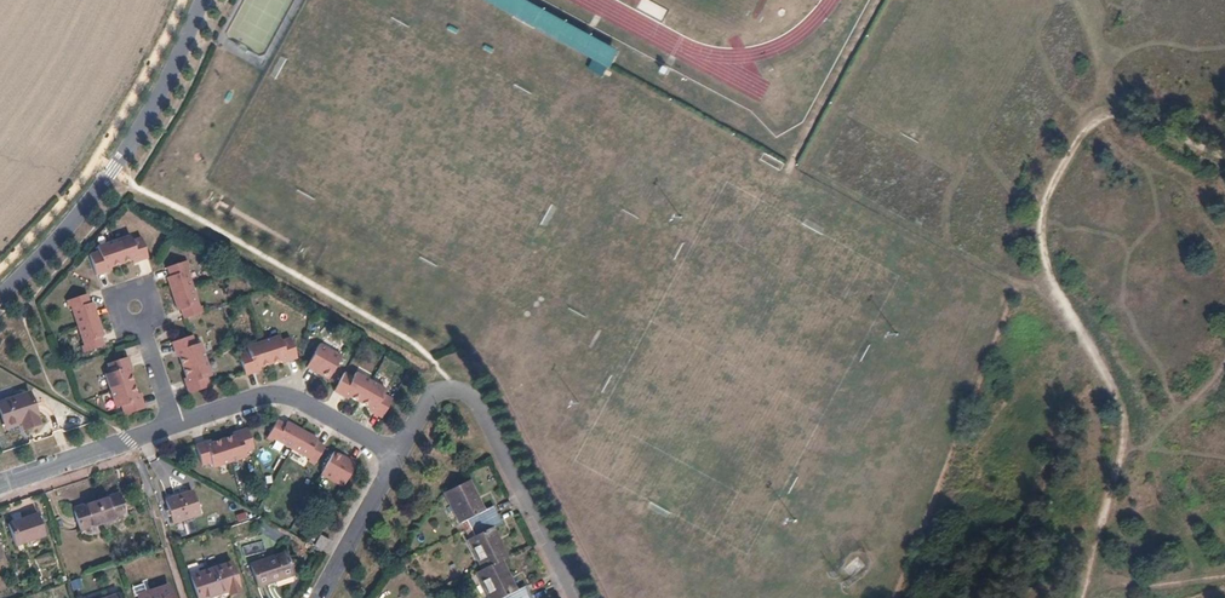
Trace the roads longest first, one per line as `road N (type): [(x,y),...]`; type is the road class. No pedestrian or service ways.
road 1 (residential): [(0,298),(114,172),(202,0)]
road 2 (residential): [(568,597),(536,515),(458,390),(443,391),(397,456)]
road 3 (residential): [(397,456),(282,390),(171,425)]
road 4 (residential): [(171,425),(0,482)]
road 5 (residential): [(320,597),(397,456)]
road 6 (residential): [(141,331),(160,324),(146,282),(107,295),(120,337)]

